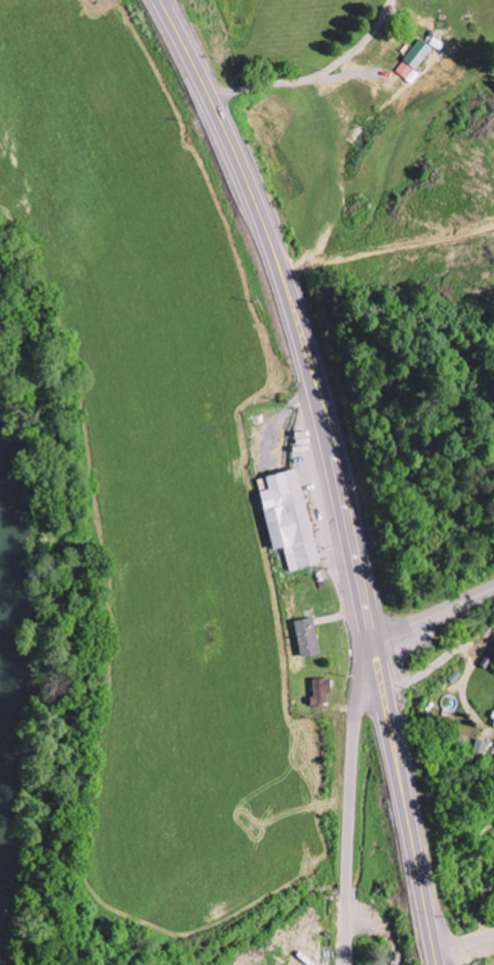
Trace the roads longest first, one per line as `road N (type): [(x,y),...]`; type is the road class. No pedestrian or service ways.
road 1 (trunk): [(438,964),(320,393),(244,174),(159,0)]
road 2 (residential): [(347,964),(356,718),(368,688),(382,685)]
road 3 (residential): [(389,0),(366,38),(324,71),(211,98)]
road 4 (tertiary): [(371,632),(407,626),(493,586)]

